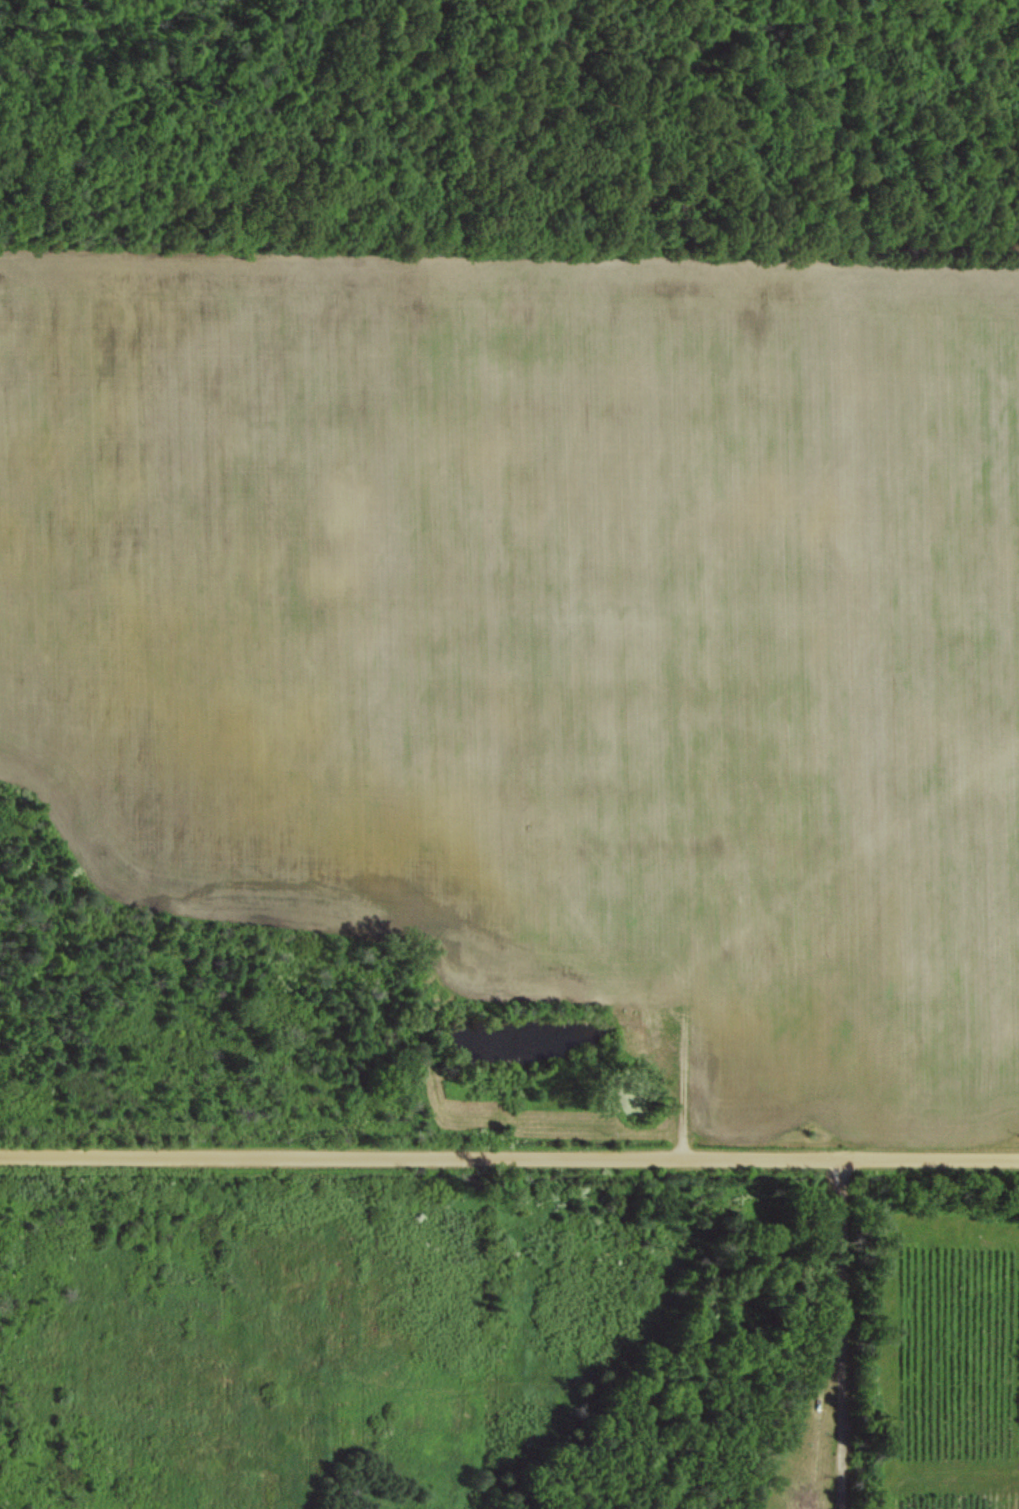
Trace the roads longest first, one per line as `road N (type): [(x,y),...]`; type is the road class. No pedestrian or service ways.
road 1 (residential): [(0,1157),(1018,1162)]

